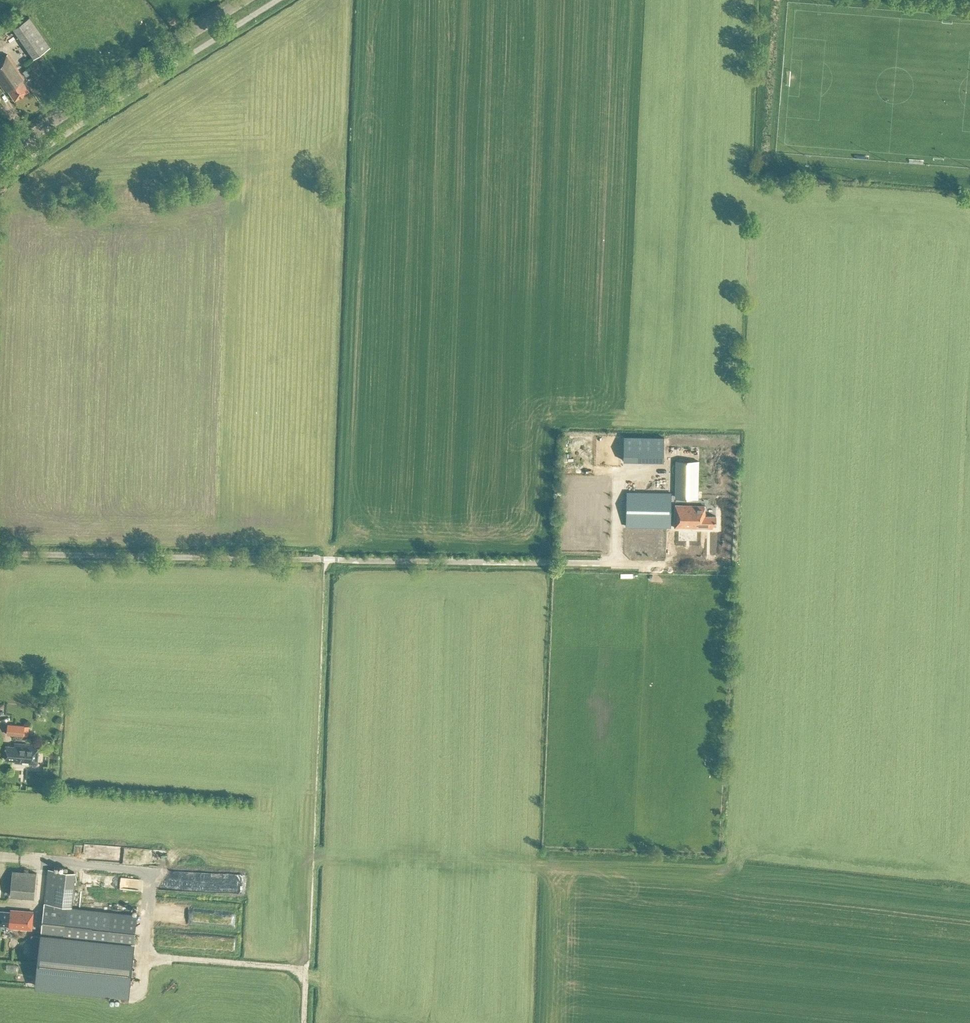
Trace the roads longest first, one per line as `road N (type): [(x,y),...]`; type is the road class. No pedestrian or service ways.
road 1 (unclassified): [(579,564),(0,554)]
road 2 (track): [(325,559),(306,971)]
road 3 (track): [(0,856),(150,871),(145,958),(306,971)]
road 4 (tertiary): [(0,158),(242,0)]

